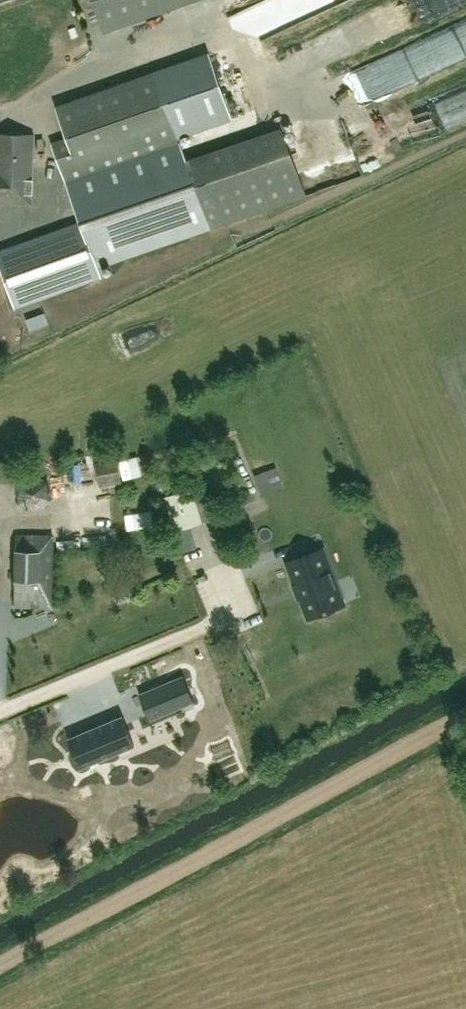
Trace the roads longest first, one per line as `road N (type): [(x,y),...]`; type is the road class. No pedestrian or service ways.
road 1 (track): [(0,963),(465,714)]

